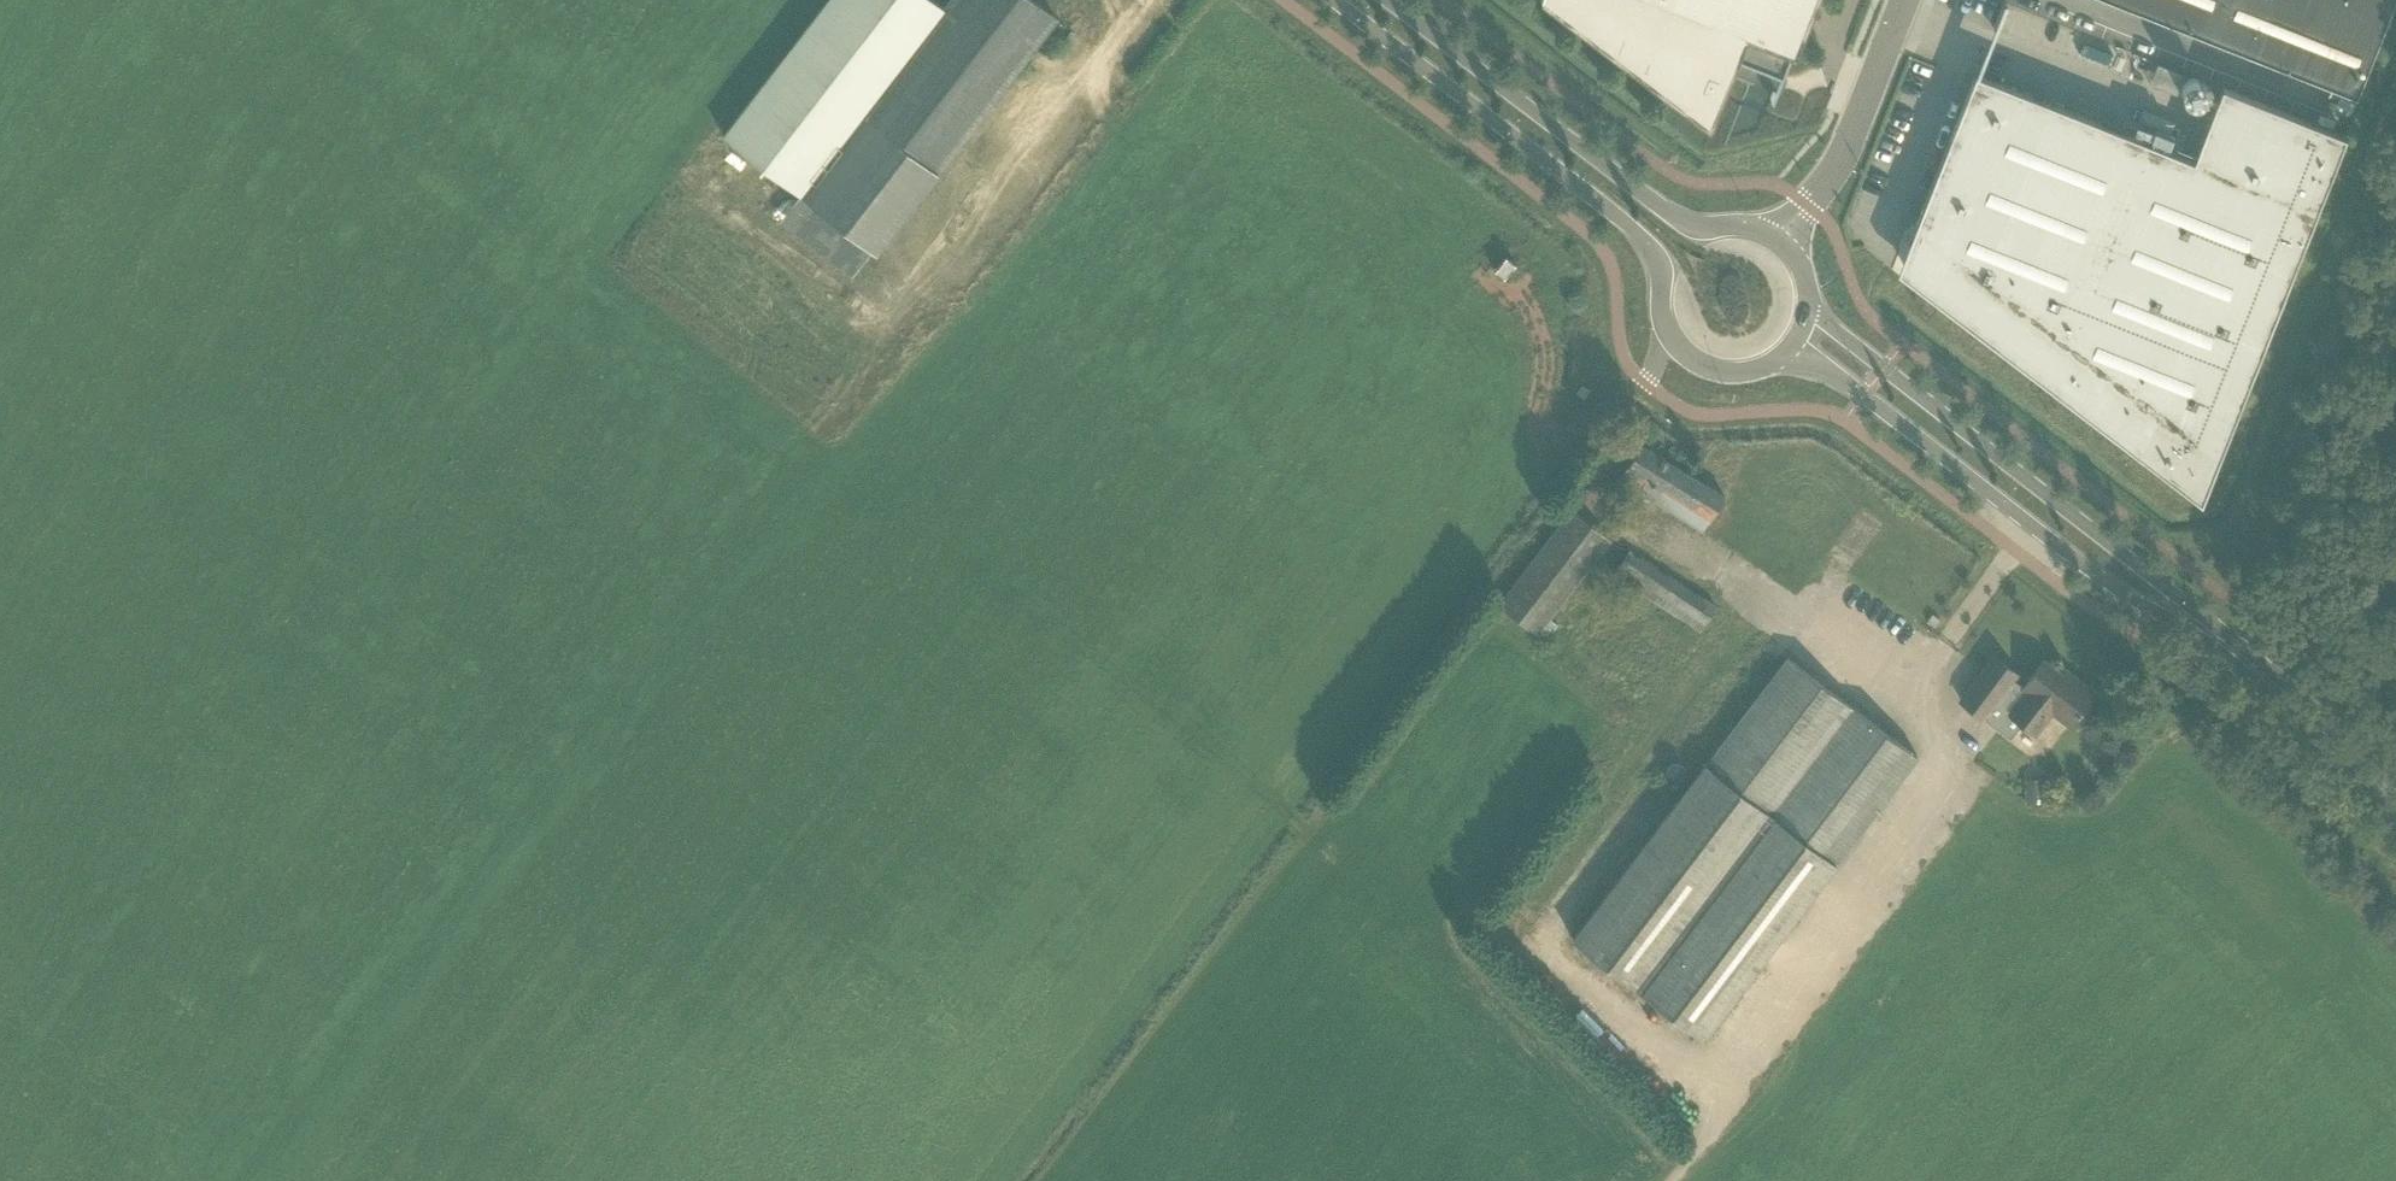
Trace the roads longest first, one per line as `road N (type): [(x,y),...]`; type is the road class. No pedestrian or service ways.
road 1 (secondary): [(1329,0),(1639,238),(1658,266),(1666,333),(1687,358),(1743,373),(1785,354)]
road 2 (secondary): [(2185,621),(2153,580),(1808,304)]
road 3 (secondary): [(1785,354),(1859,398),(2128,597),(2185,621)]
road 4 (secondary): [(1780,241),(1737,225),(1683,224),(1387,0)]
road 5 (secondary): [(2395,802),(2331,735),(2185,621)]
road 6 (unclassified): [(1905,0),(1859,124),(1780,241)]

